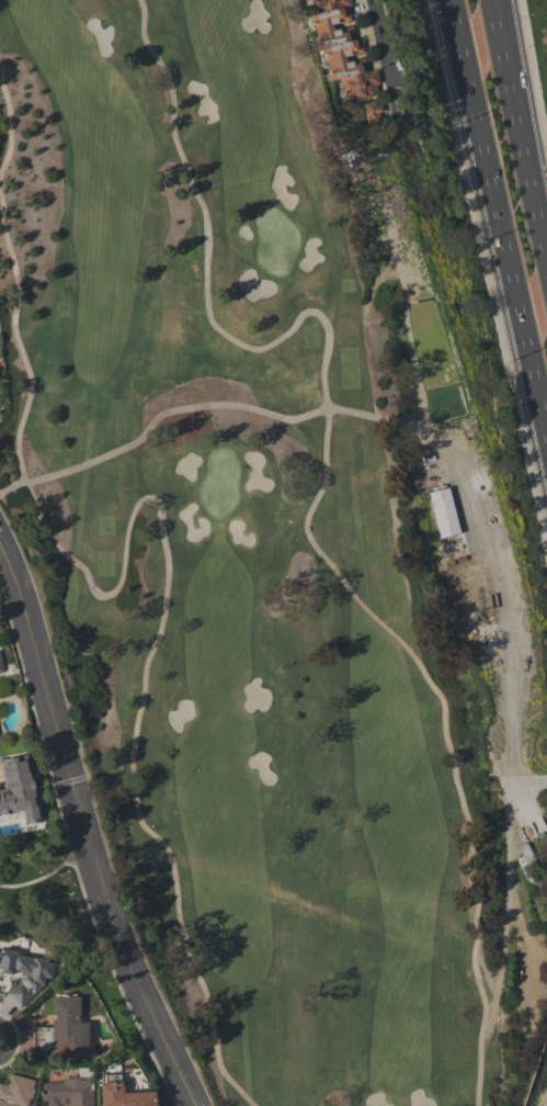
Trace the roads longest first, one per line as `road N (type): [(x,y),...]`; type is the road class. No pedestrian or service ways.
road 1 (tertiary): [(0,541),(26,607),(102,898),(195,1105)]
road 2 (primary): [(449,0),(546,436)]
road 3 (primary): [(546,253),(505,56)]

